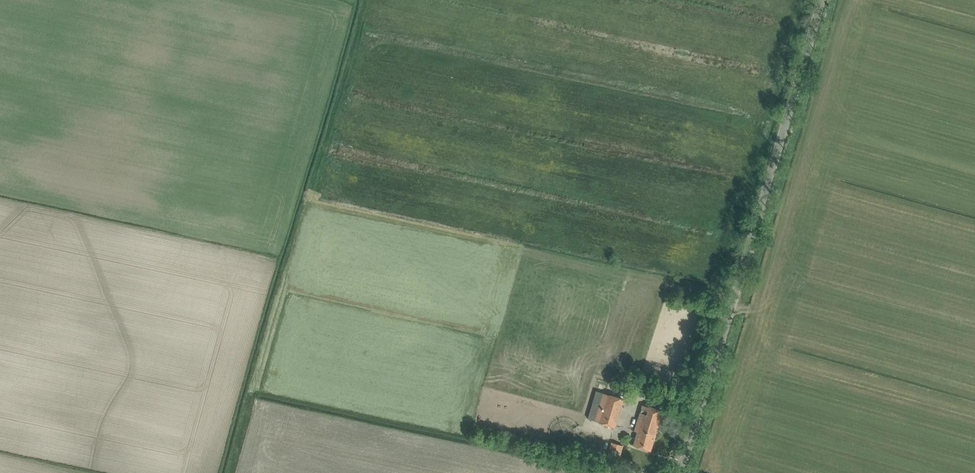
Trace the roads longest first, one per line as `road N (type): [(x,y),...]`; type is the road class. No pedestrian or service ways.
road 1 (unclassified): [(677,472),(820,0)]

